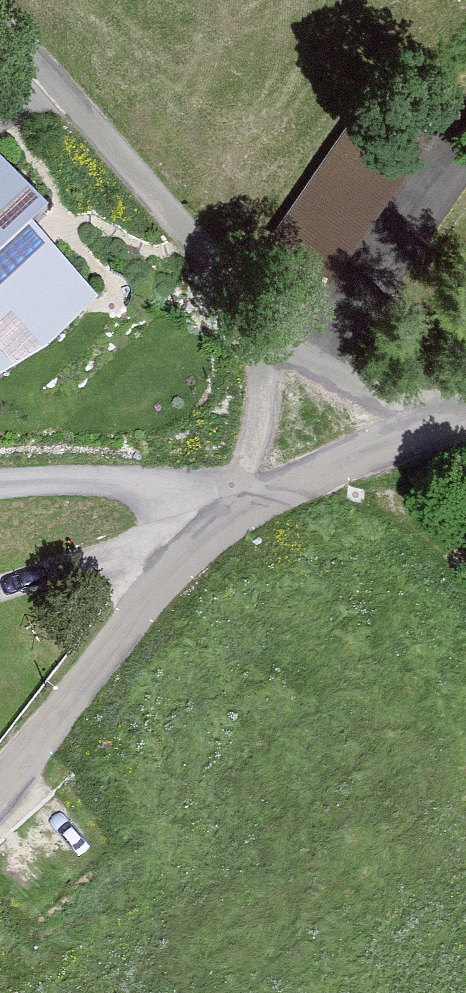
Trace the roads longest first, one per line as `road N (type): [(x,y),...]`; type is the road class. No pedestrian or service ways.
road 1 (unclassified): [(465,428),(221,523),(0,780)]
road 2 (track): [(0,30),(166,218),(246,343),(253,421),(221,523)]
road 3 (track): [(246,343),(394,410),(465,428)]
road 4 (track): [(376,463),(465,574)]

